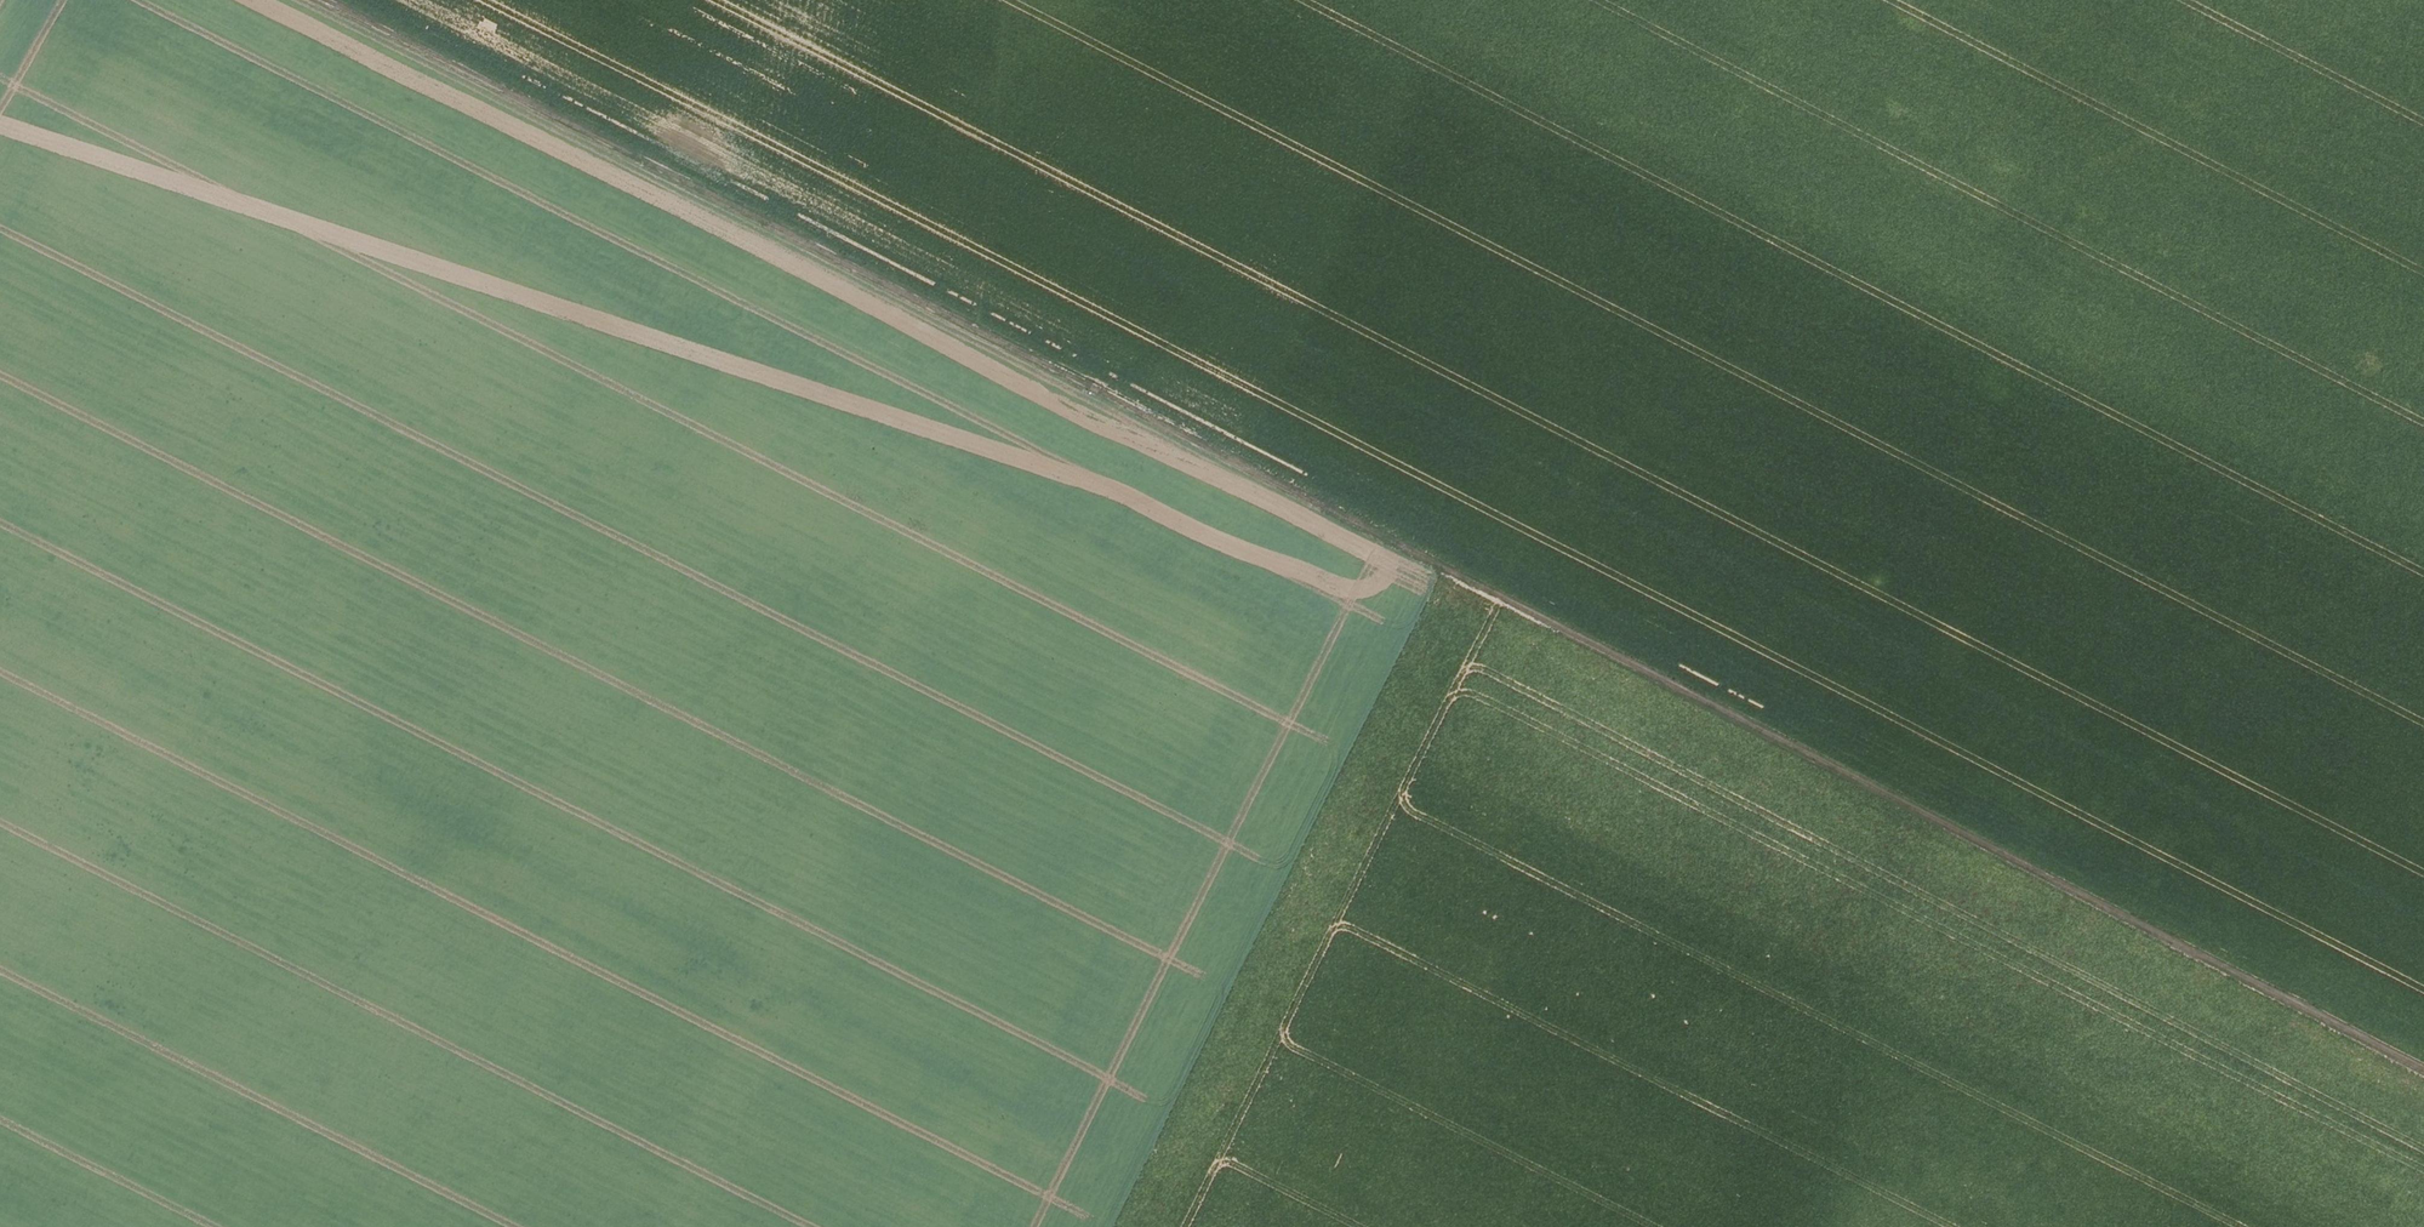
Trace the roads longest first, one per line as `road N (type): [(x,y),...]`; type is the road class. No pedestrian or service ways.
road 1 (track): [(325,0),(2184,947)]
road 2 (track): [(2423,1069),(2184,947)]

